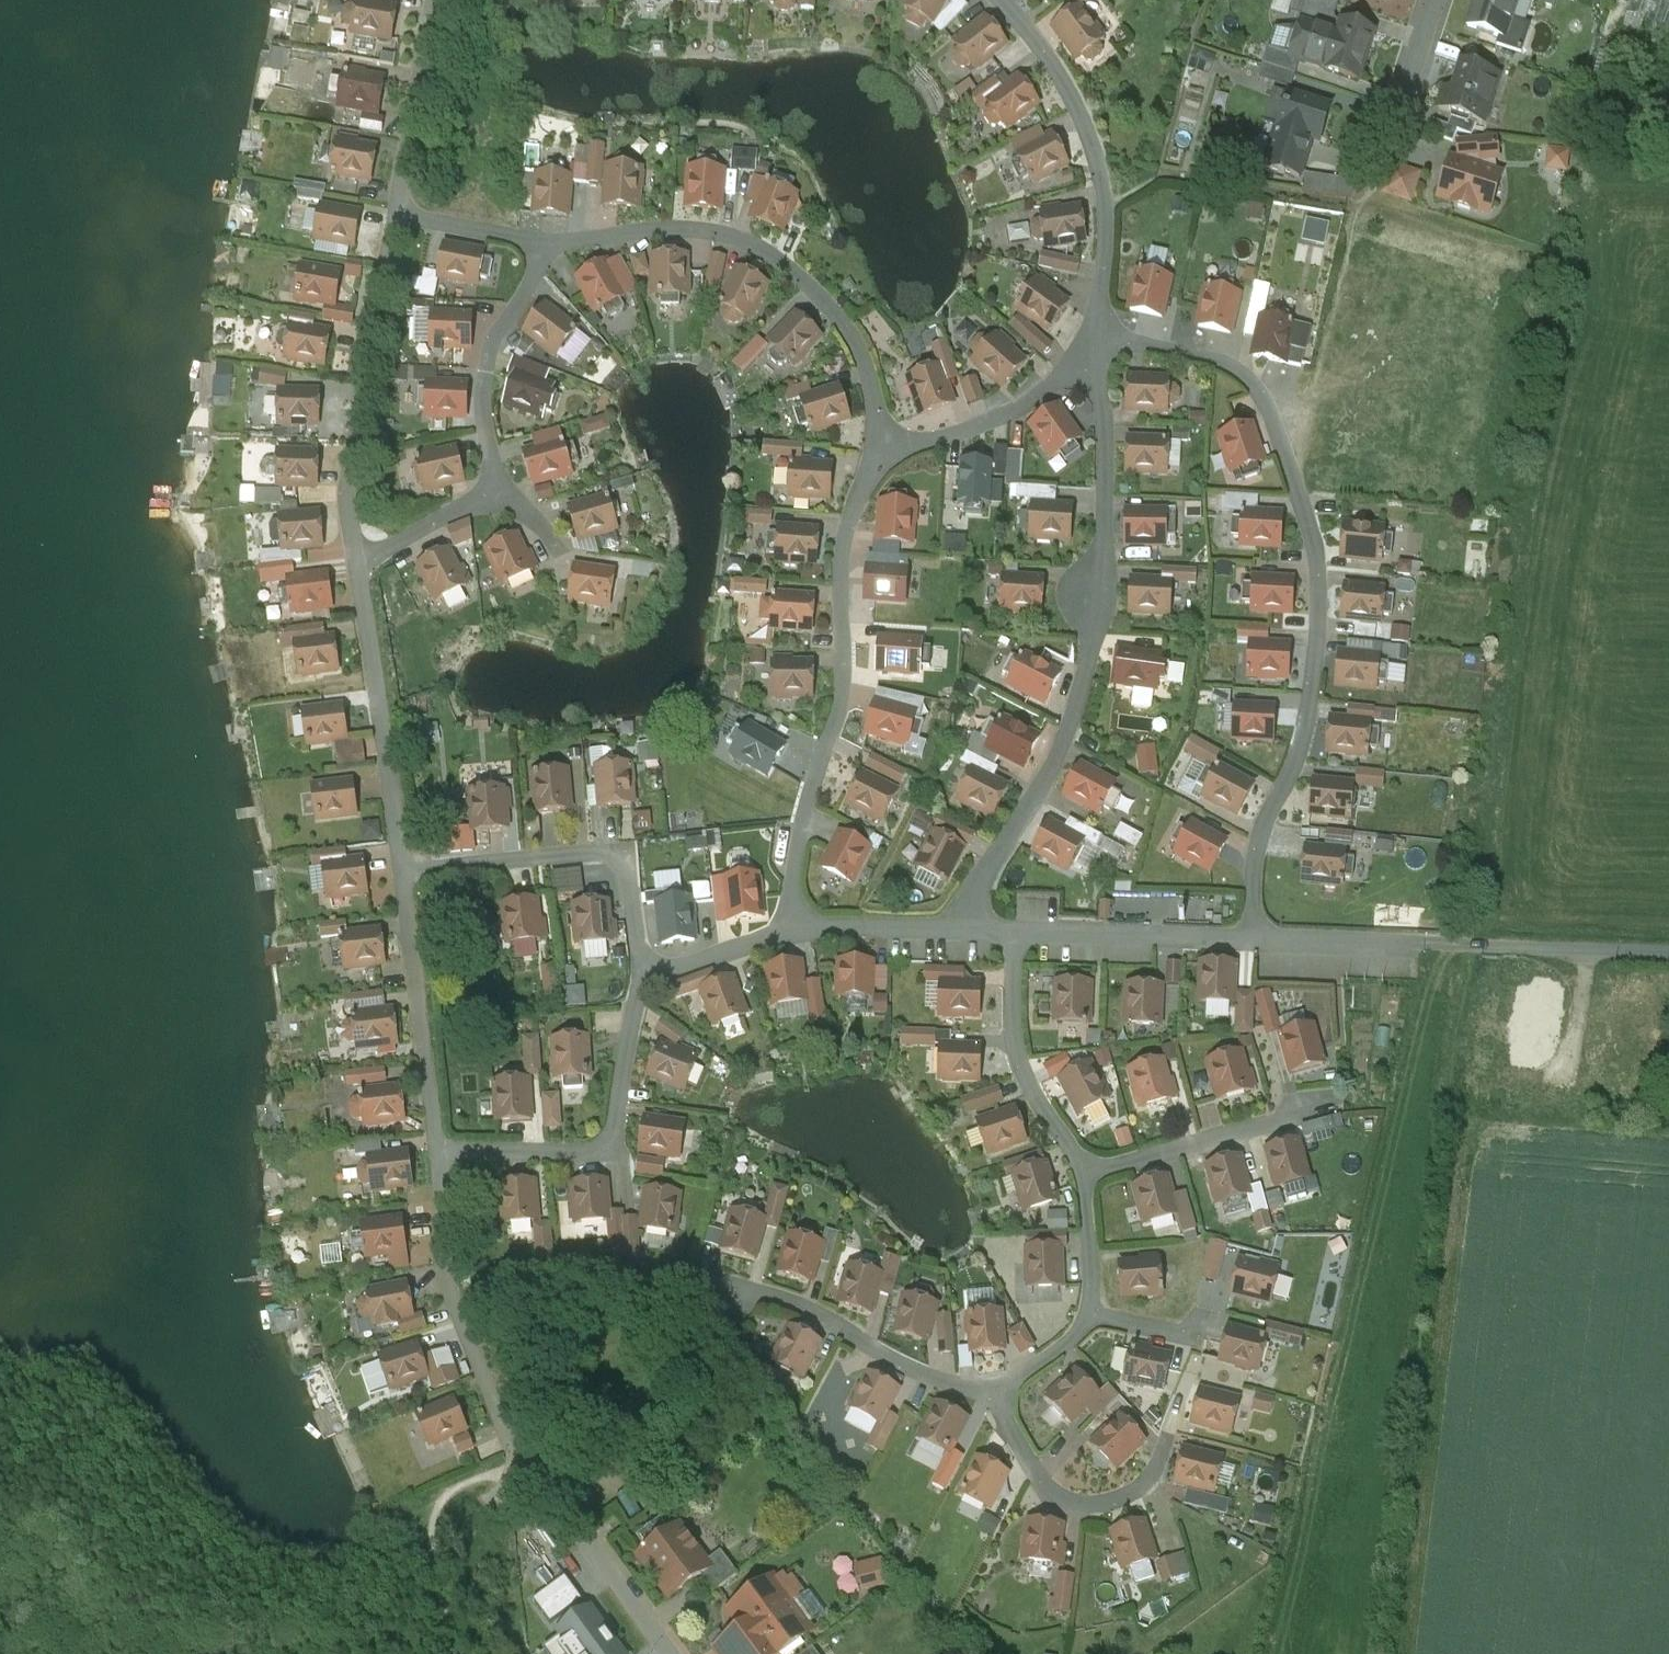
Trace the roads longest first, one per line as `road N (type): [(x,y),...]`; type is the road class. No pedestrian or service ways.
road 1 (residential): [(1016,931),(1015,1037),(1025,1078),(1083,1171),(1091,1292),(1089,1315),(1069,1346),(1000,1389),(966,1388),(774,1296),(723,1297)]
road 2 (residential): [(1096,337),(1186,352),(1230,368),(1257,392),(1317,556),(1311,693),(1290,775),(1257,850),(1254,937)]
road 3 (residential): [(972,930),(976,895),(1069,725),(1100,599),(1105,423),(1096,382),(1080,365)]
road 4 (residential): [(881,448),(849,521),(840,573),(844,675),(791,888),(795,929)]
road 5 (residential): [(542,241),(688,232),(774,256),(844,322),(867,362),(881,448)]
road 6 (residential): [(1254,937),(1668,955)]
road 7 (residential): [(998,0),(1055,69),(1098,160),(1110,209),(1096,337)]
road 8 (residential): [(642,969),(611,1153),(437,1154)]
road 9 (residential): [(398,210),(352,464),(356,556)]
road 10 (residential): [(401,872),(626,852),(642,969)]
road 11 (residential): [(437,1154),(456,1315),(526,1472)]
road 12 (residential): [(356,556),(401,872)]
road 13 (residential): [(401,872),(437,1154)]
road 14 (residential): [(542,241),(540,265),(492,348),(486,381),(484,415),(501,489)]
road 15 (residential): [(1016,931),(1254,937)]
road 16 (unclassified): [(526,1472),(664,1653)]
road 17 (residential): [(1080,365),(1009,414),(918,445),(881,448)]
road 18 (residential): [(436,0),(398,210)]
road 19 (residential): [(795,929),(972,930)]
road 20 (residential): [(501,489),(383,552),(356,556)]
road 21 (residential): [(642,969),(667,970),(795,929)]
road 22 (residential): [(398,210),(542,241)]
road 23 (residential): [(1394,126),(1435,0)]

